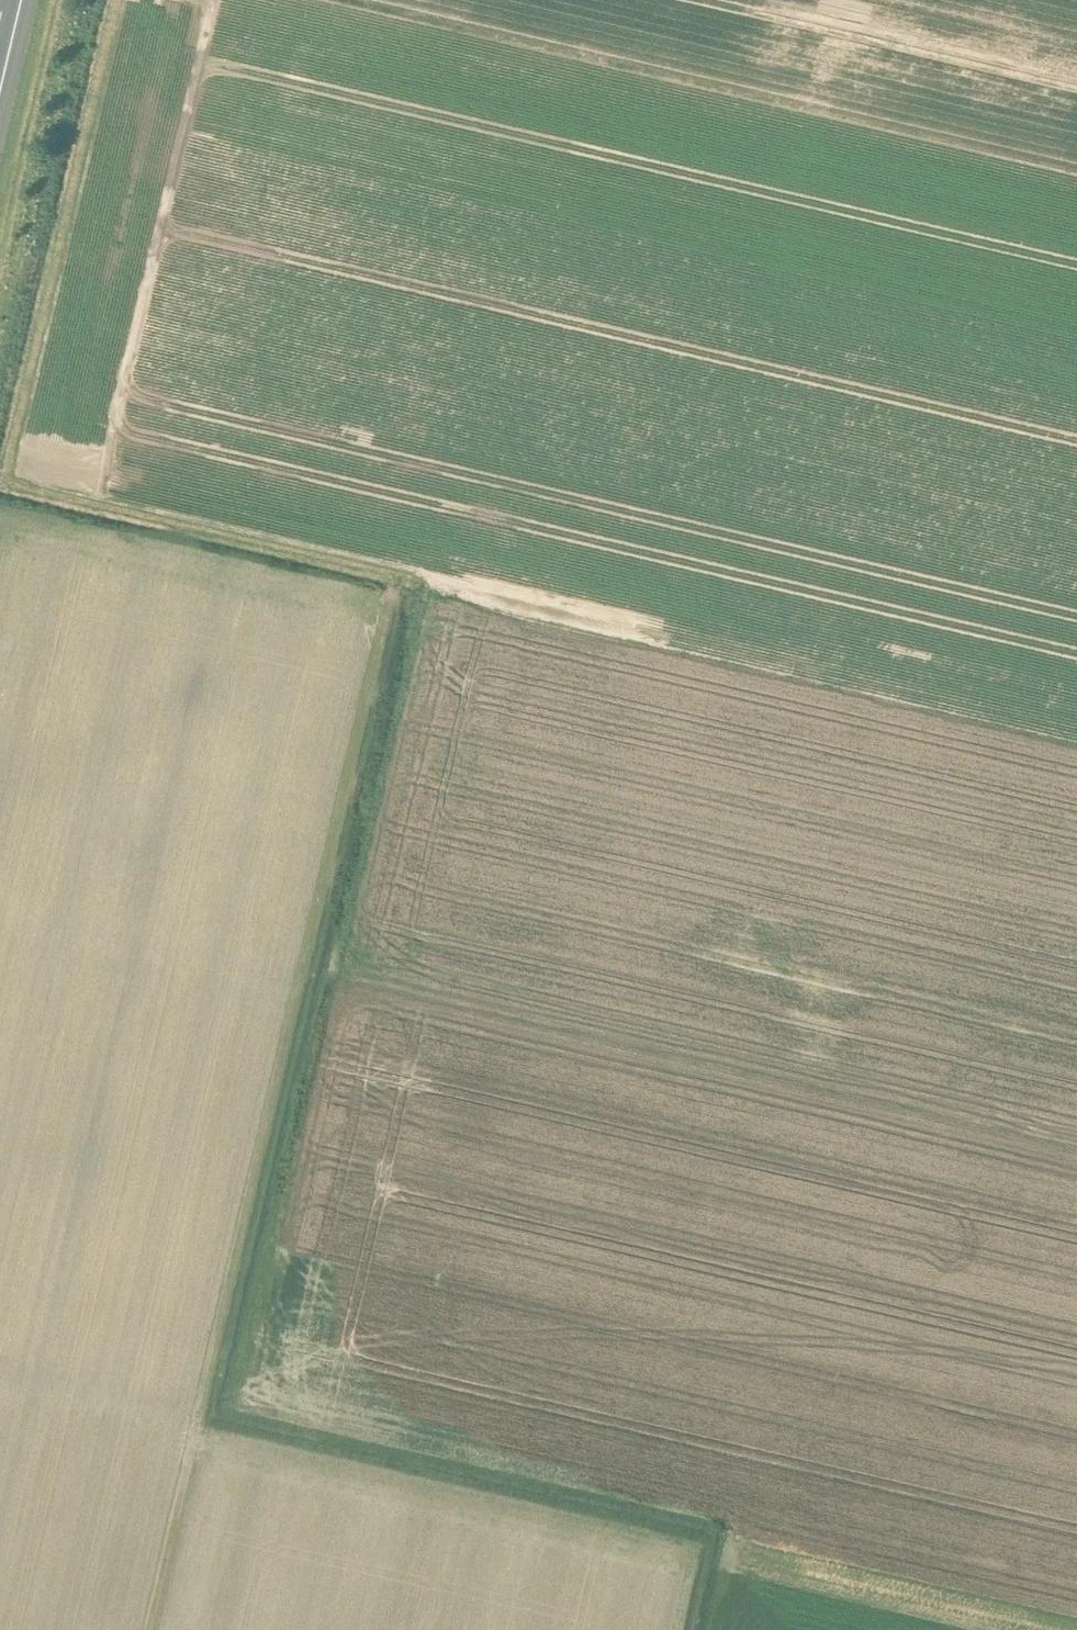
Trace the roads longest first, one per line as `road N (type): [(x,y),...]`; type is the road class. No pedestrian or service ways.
road 1 (track): [(119,0),(7,479),(396,569),(149,1629)]
road 2 (track): [(53,0),(0,225)]

